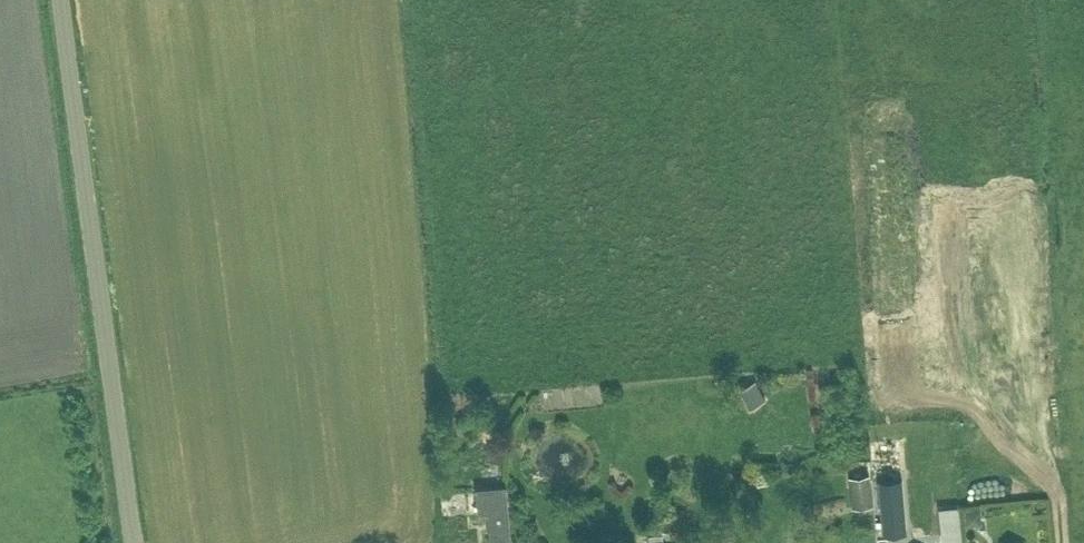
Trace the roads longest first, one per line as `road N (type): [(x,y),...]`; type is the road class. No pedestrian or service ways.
road 1 (unclassified): [(133,542),(59,0)]

